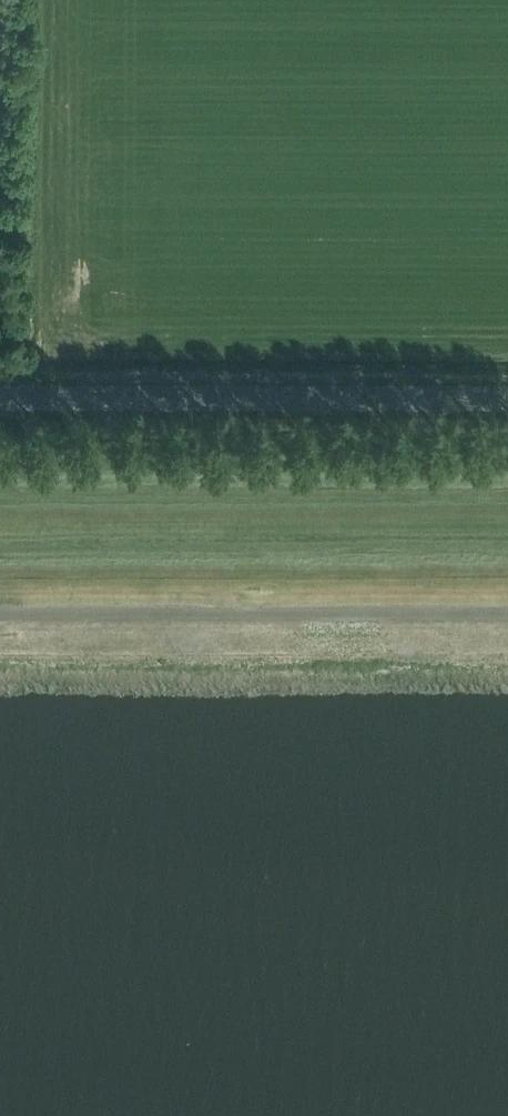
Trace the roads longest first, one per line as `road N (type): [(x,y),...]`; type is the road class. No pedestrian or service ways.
road 1 (unclassified): [(507,613),(0,614)]
road 2 (unclassified): [(0,398),(507,398)]

